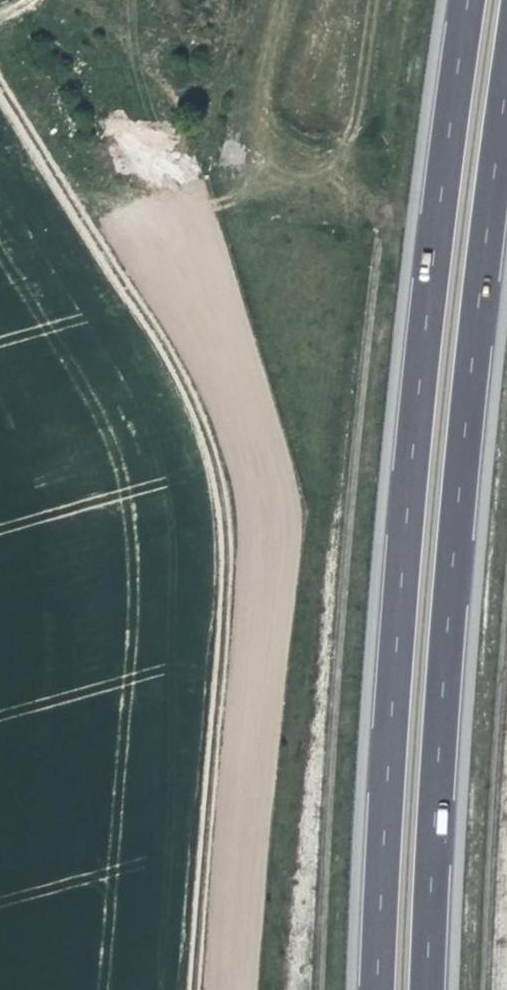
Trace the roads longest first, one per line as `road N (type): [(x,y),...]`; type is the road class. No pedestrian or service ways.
road 1 (motorway): [(473,0),(403,563),(378,989)]
road 2 (track): [(193,989),(236,497),(211,430),(0,85)]
road 3 (motorway): [(428,989),(455,557),(506,109)]

